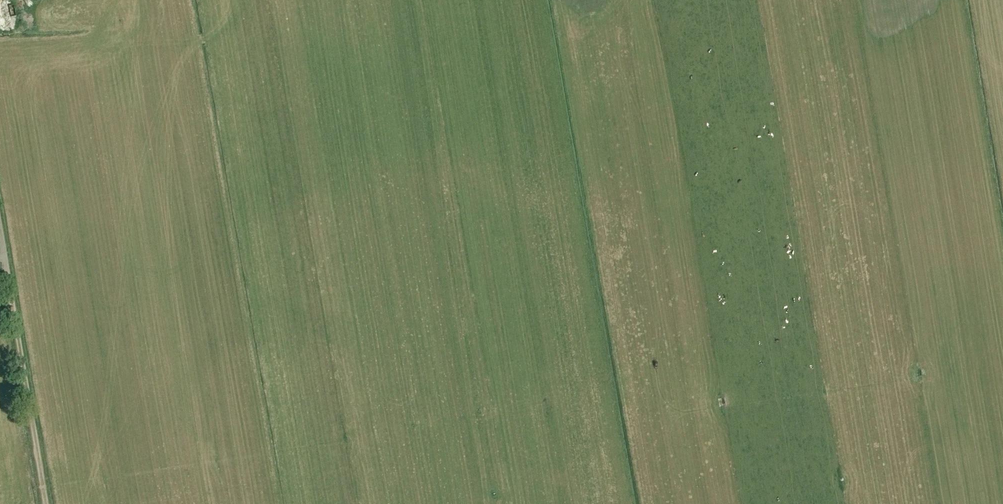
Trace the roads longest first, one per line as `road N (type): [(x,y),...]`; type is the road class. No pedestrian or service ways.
road 1 (track): [(10,282),(46,503)]

